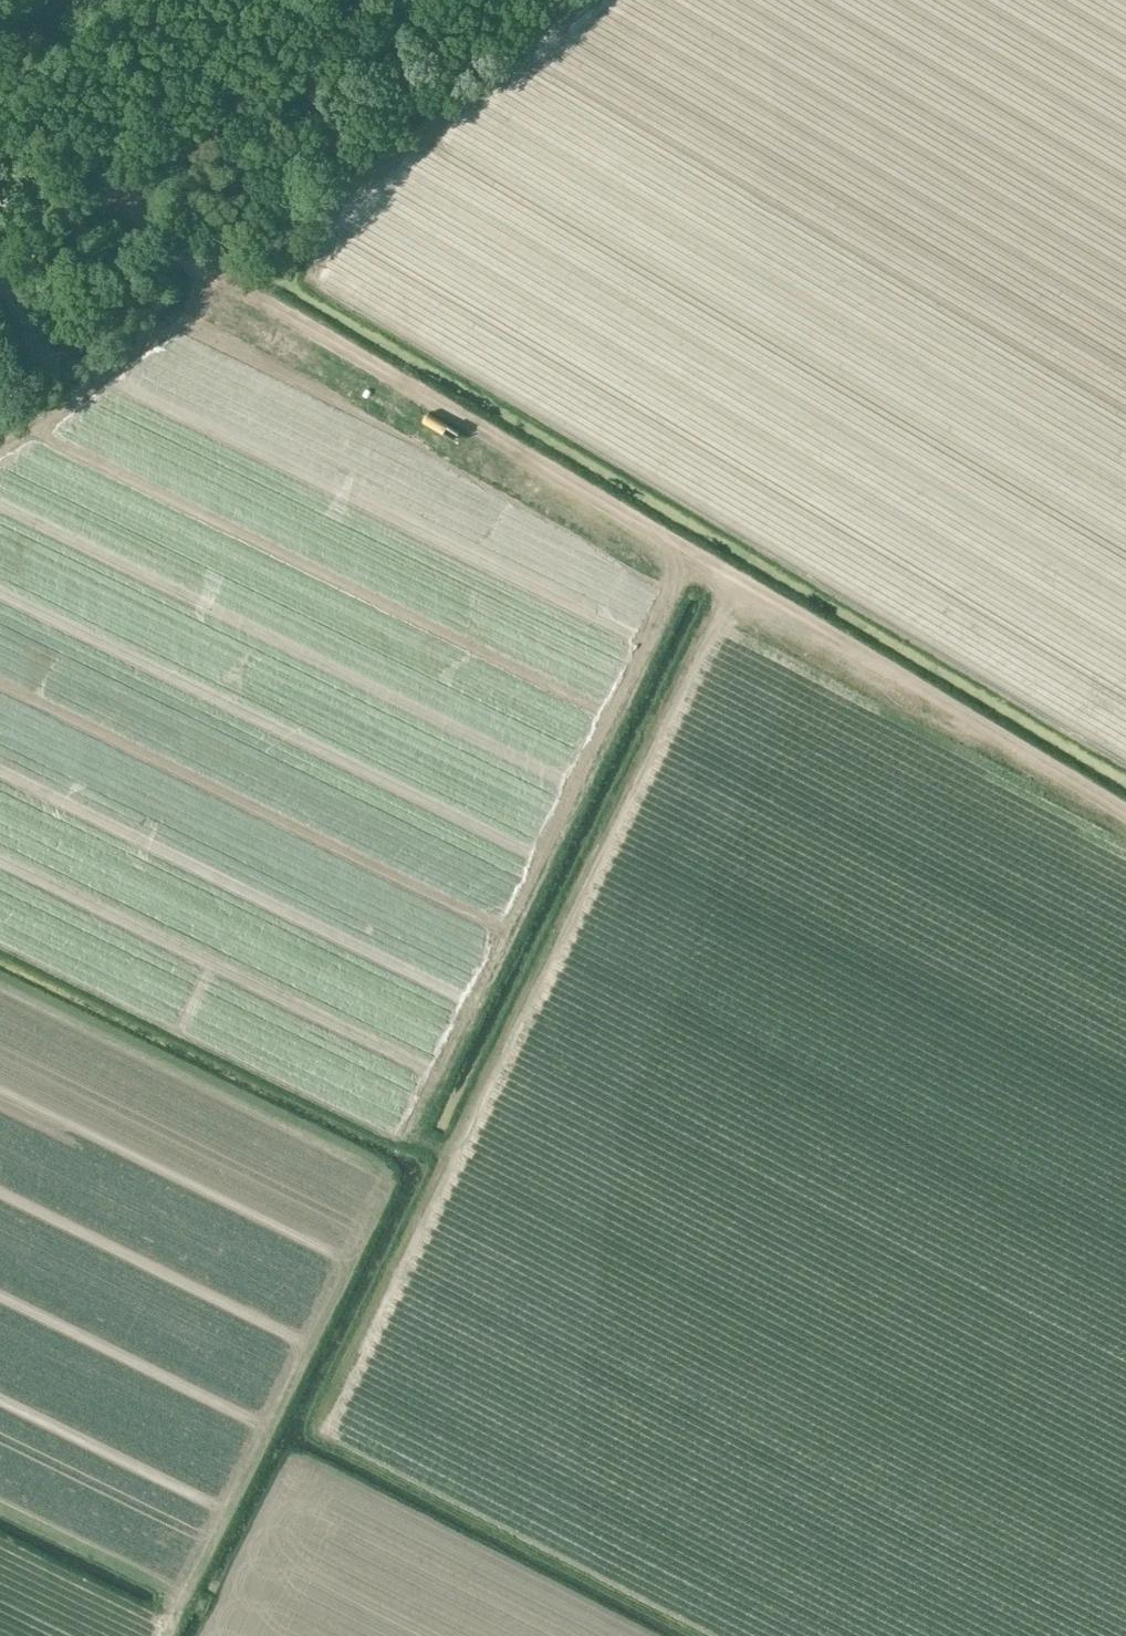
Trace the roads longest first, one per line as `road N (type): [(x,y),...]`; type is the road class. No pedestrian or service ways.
road 1 (track): [(1125,817),(275,306),(211,286),(106,182)]
road 2 (unclassified): [(0,267),(347,0)]

